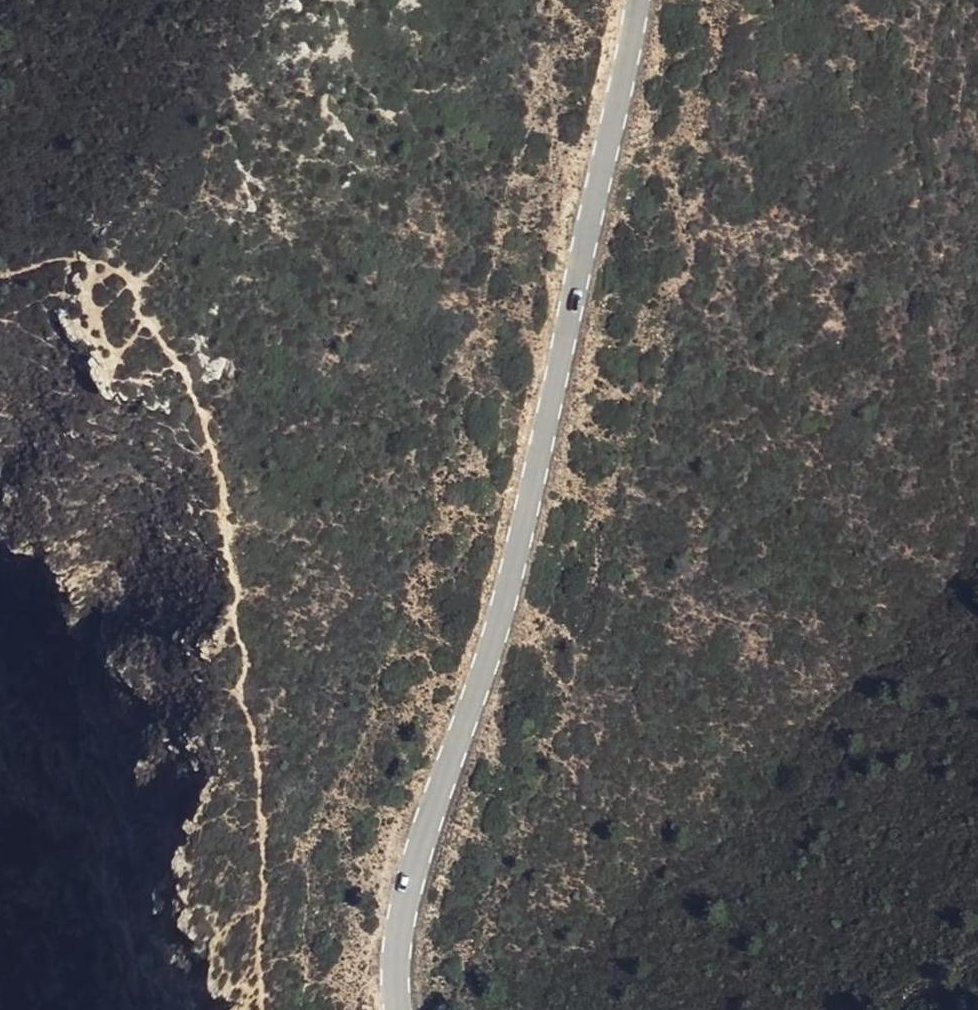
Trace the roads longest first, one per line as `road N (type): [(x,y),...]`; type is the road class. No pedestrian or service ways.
road 1 (tertiary): [(638,0),(523,522),(399,918),(396,1009)]

